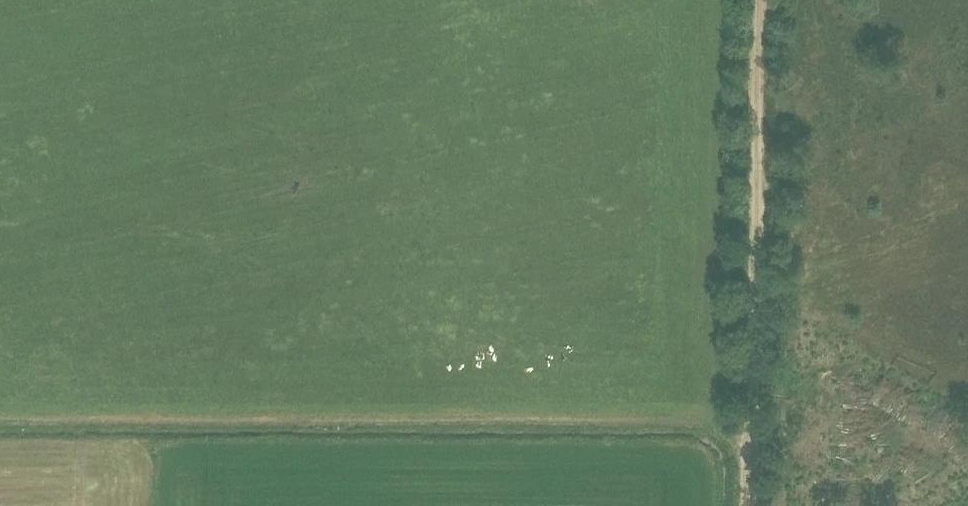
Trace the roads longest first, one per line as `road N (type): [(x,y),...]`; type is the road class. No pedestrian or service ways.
road 1 (track): [(753,505),(759,0)]

